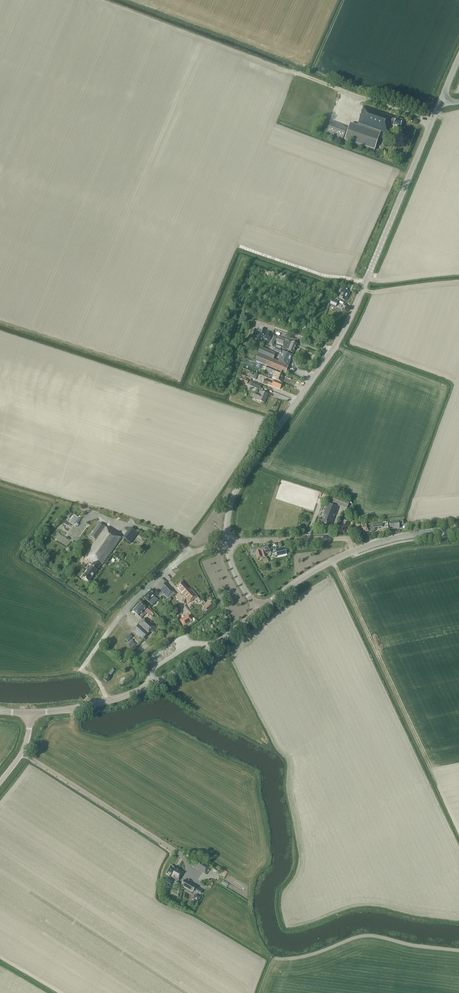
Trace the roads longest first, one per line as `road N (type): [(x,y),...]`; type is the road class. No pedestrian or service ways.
road 1 (tertiary): [(226,542),(231,500),(339,339),(441,99)]
road 2 (track): [(431,124),(107,0)]
road 3 (secondary): [(32,713),(145,688),(259,611)]
road 4 (track): [(434,776),(333,560)]
road 5 (secondary): [(259,611),(354,551),(458,528)]
road 6 (residential): [(81,670),(163,573),(226,542)]
road 7 (residential): [(226,542),(348,538)]

